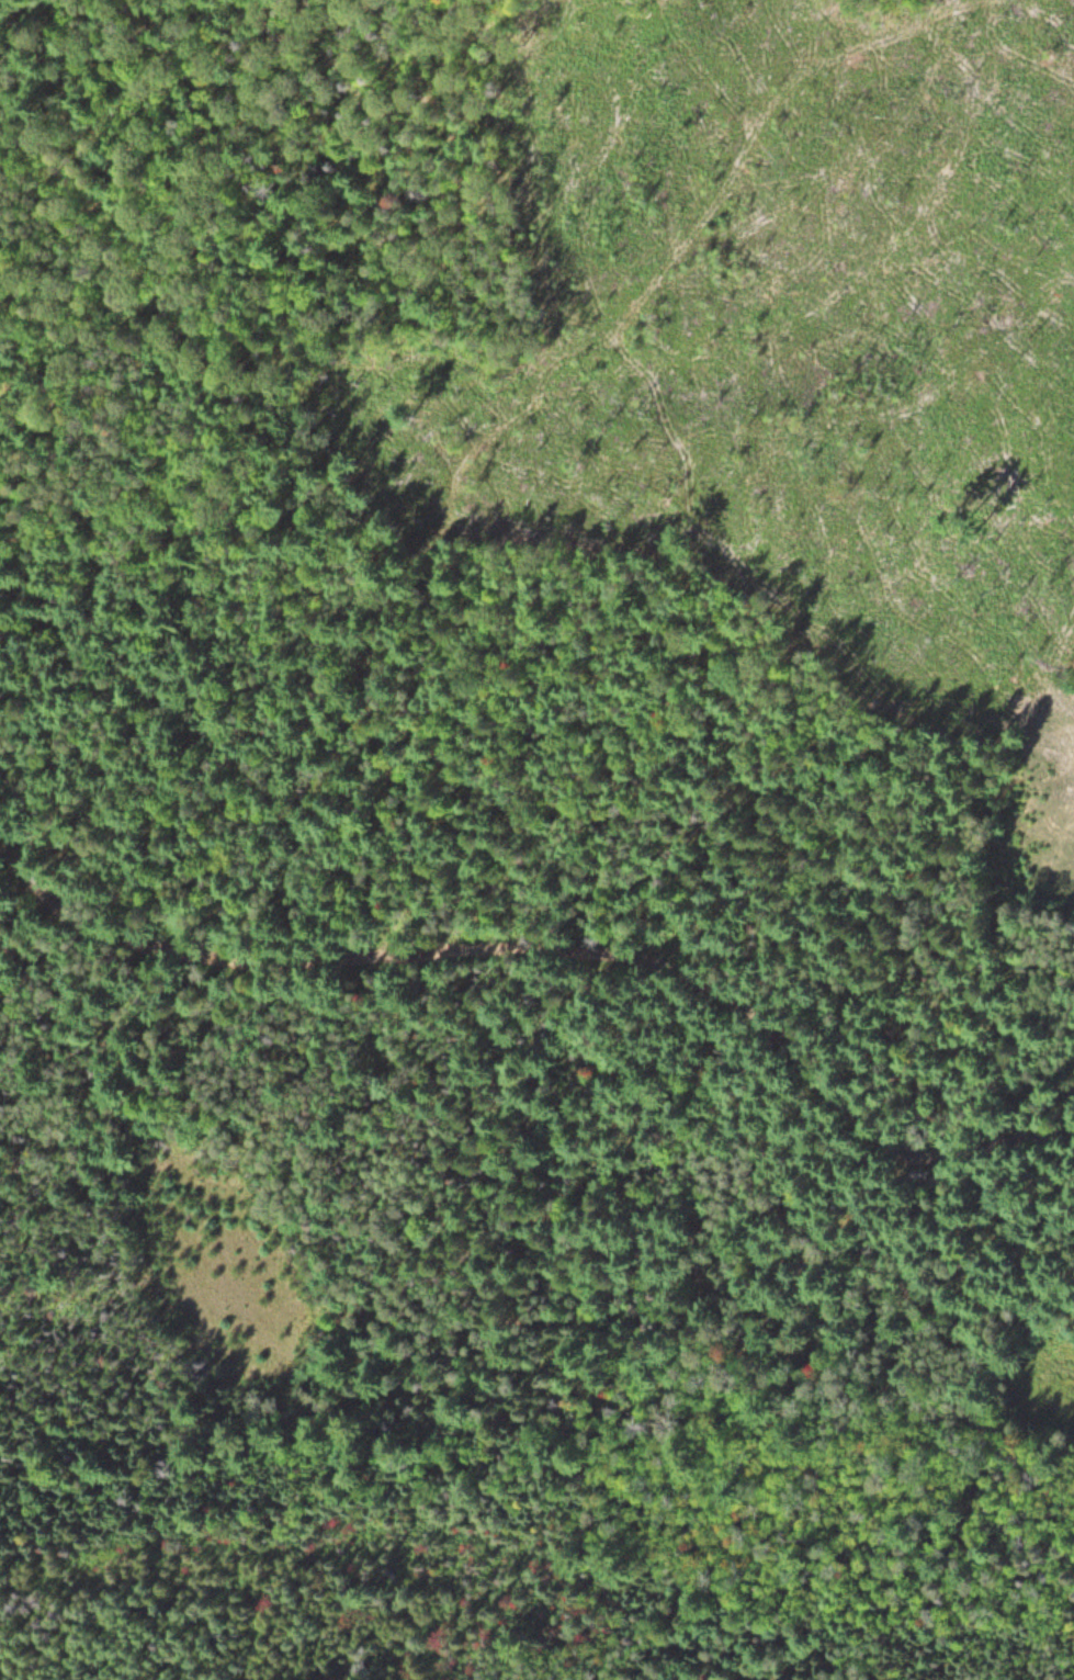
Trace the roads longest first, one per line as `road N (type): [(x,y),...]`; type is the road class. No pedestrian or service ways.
road 1 (track): [(1073,1113),(846,1123),(701,971),(555,947),(216,958),(95,946),(27,897),(0,863)]

